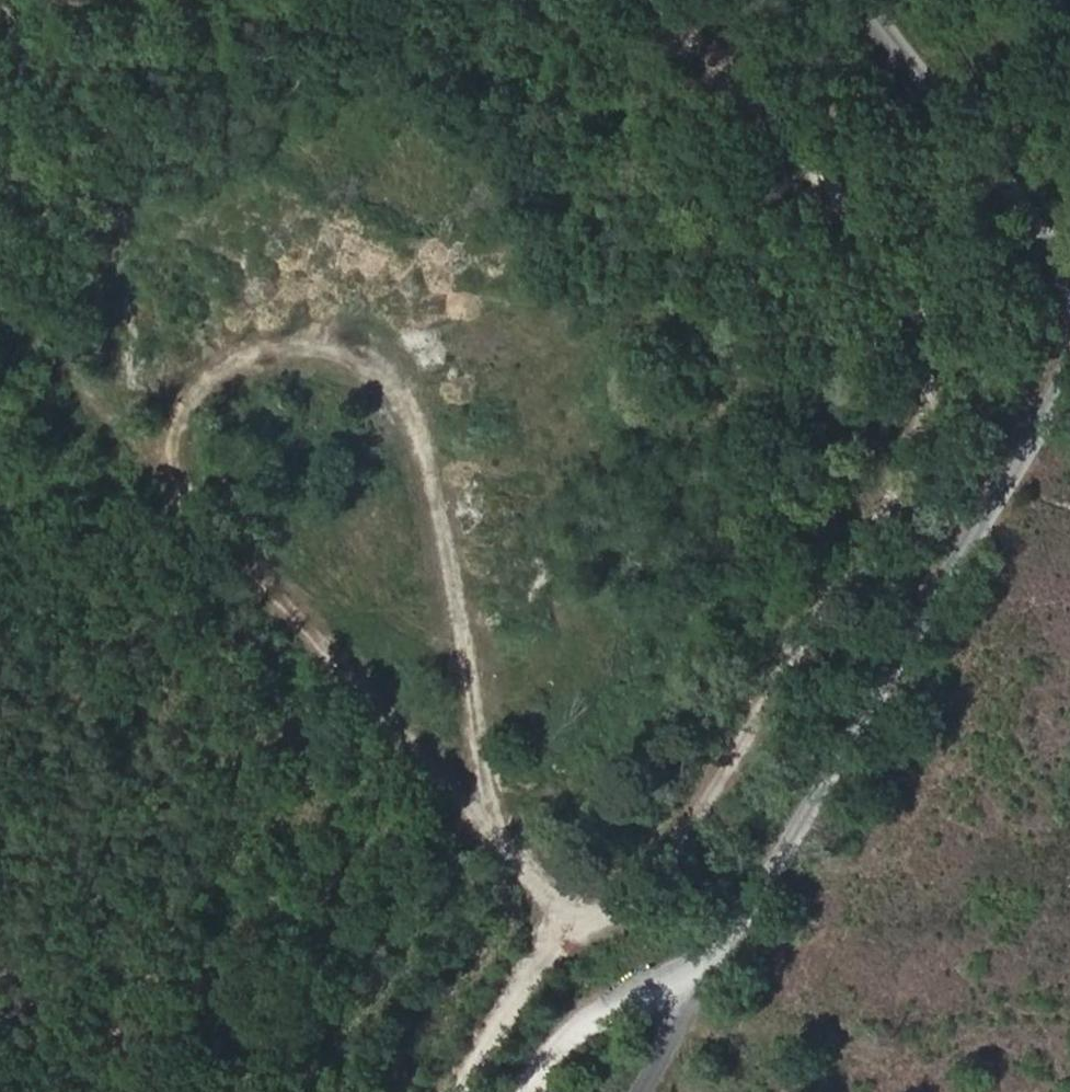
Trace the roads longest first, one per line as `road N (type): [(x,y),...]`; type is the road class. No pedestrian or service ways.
road 1 (track): [(166,382),(332,325),(425,432),(487,801),(572,922),(649,890),(870,526),(916,431),(941,335),(668,0)]
road 2 (track): [(528,1091),(566,1034),(638,989),(701,979),(1041,423),(1069,343)]
road 3 (track): [(487,801),(0,257)]
road 4 (track): [(1069,290),(1008,182),(865,0)]
road 5 (track): [(701,979),(572,922),(464,1091)]

